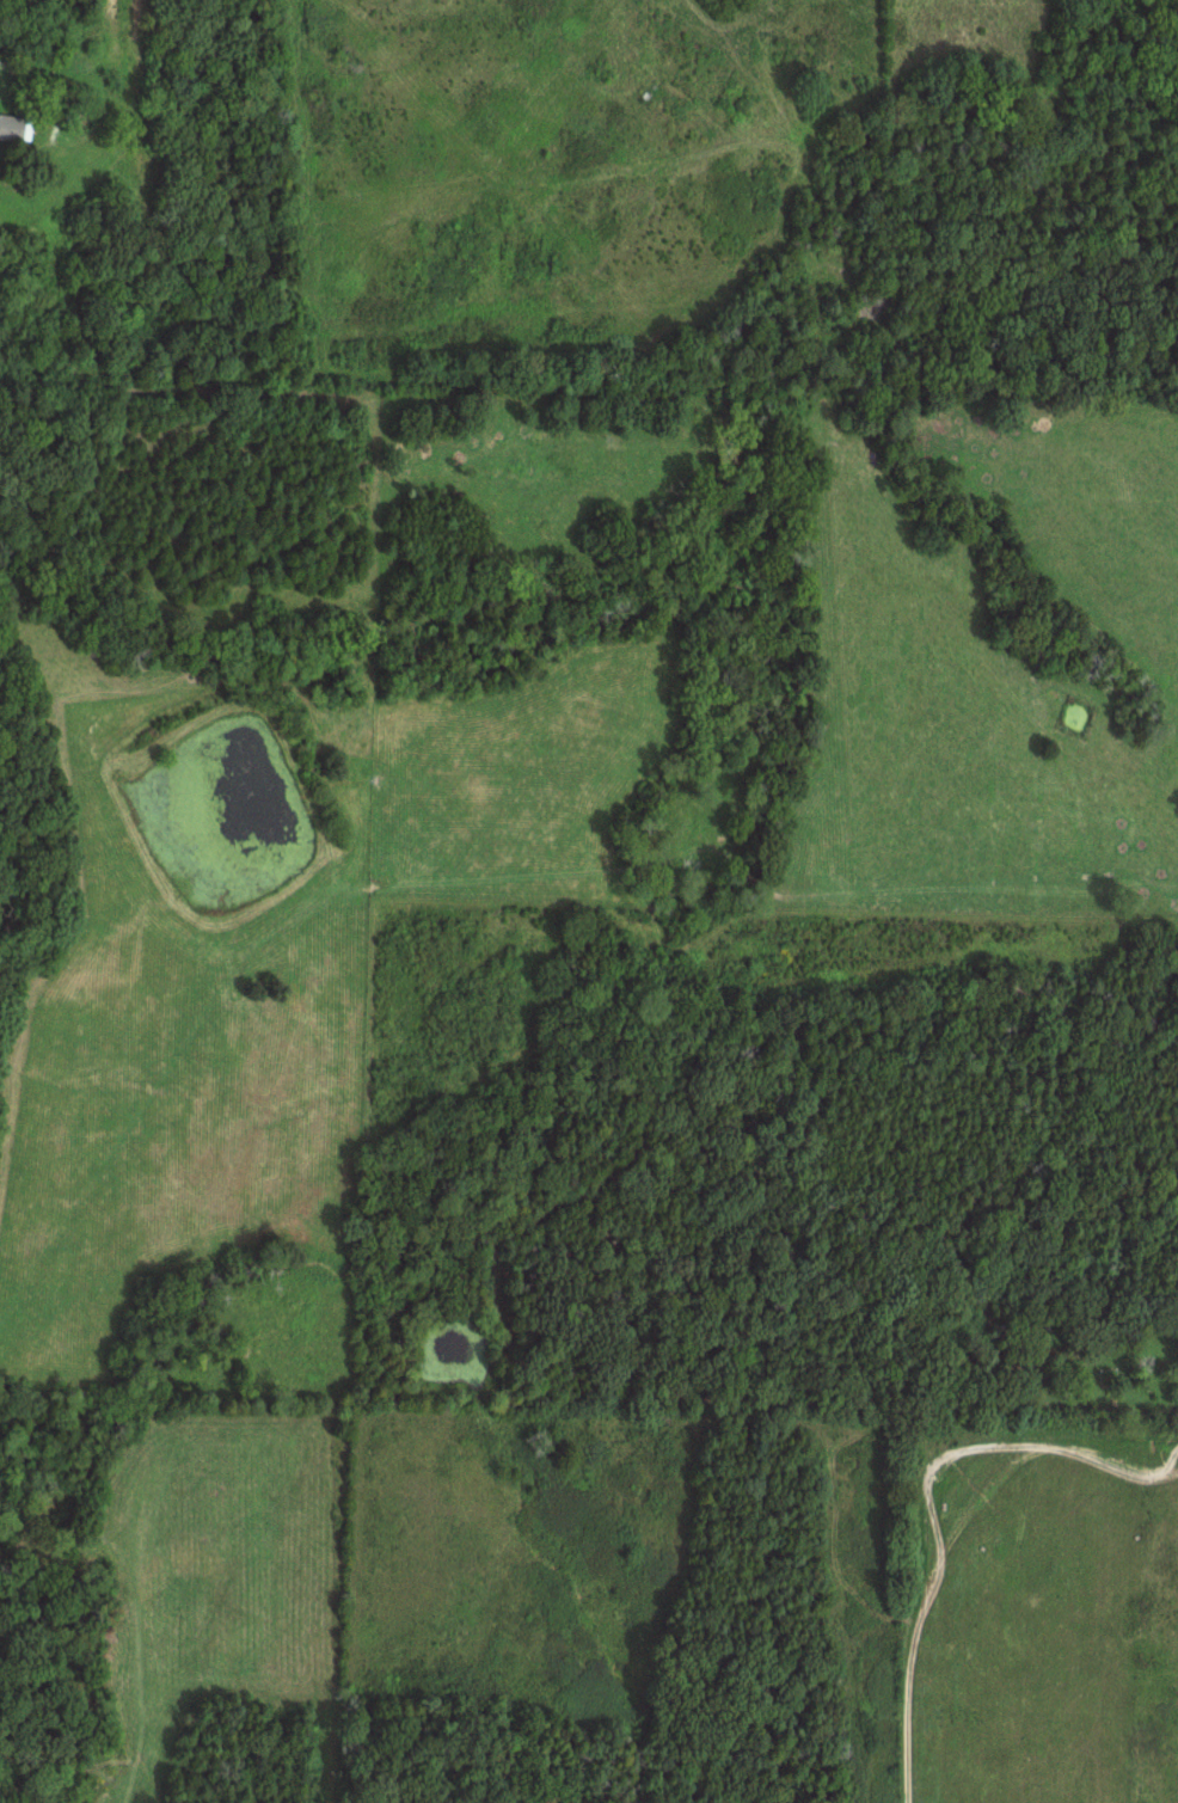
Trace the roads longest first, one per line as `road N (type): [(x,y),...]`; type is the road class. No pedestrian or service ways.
road 1 (residential): [(132,0),(121,100),(84,133),(68,118)]

